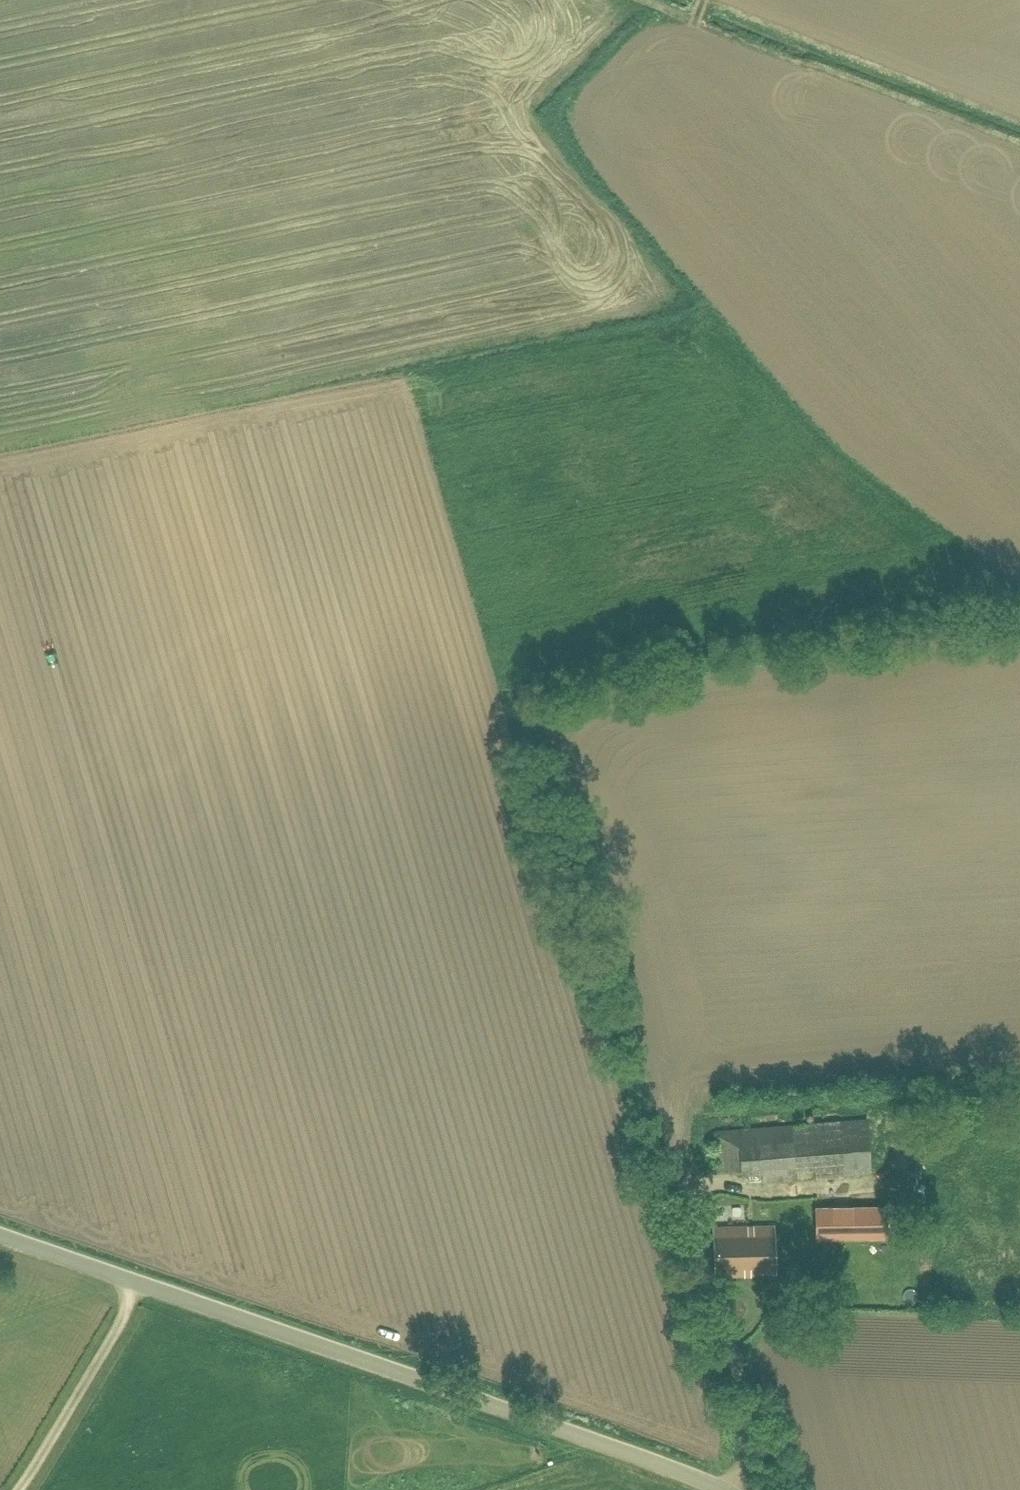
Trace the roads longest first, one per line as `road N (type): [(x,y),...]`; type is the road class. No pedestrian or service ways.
road 1 (unclassified): [(725,1489),(0,1236)]

